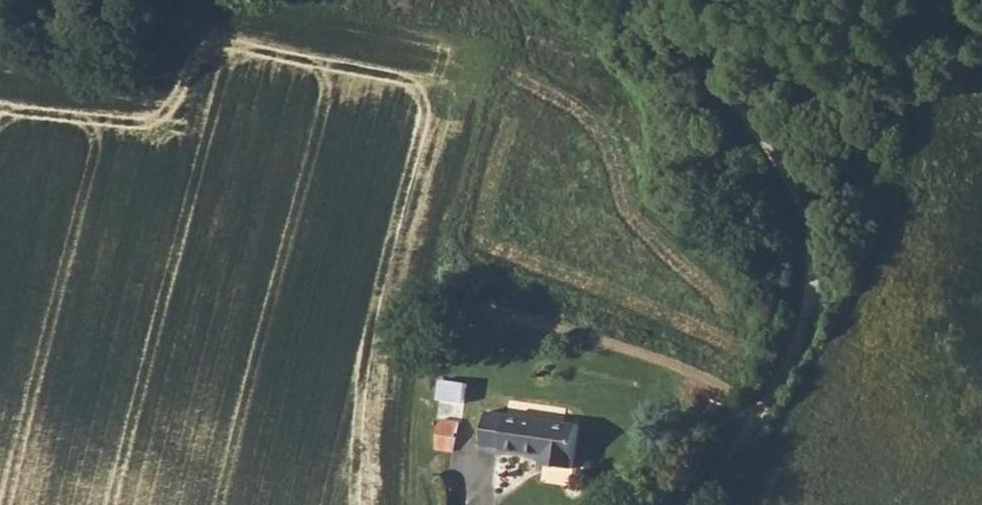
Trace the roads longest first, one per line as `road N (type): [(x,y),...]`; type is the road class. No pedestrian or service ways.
road 1 (track): [(701,504),(797,340),(812,280),(806,215),(771,155),(710,80),(609,0)]

